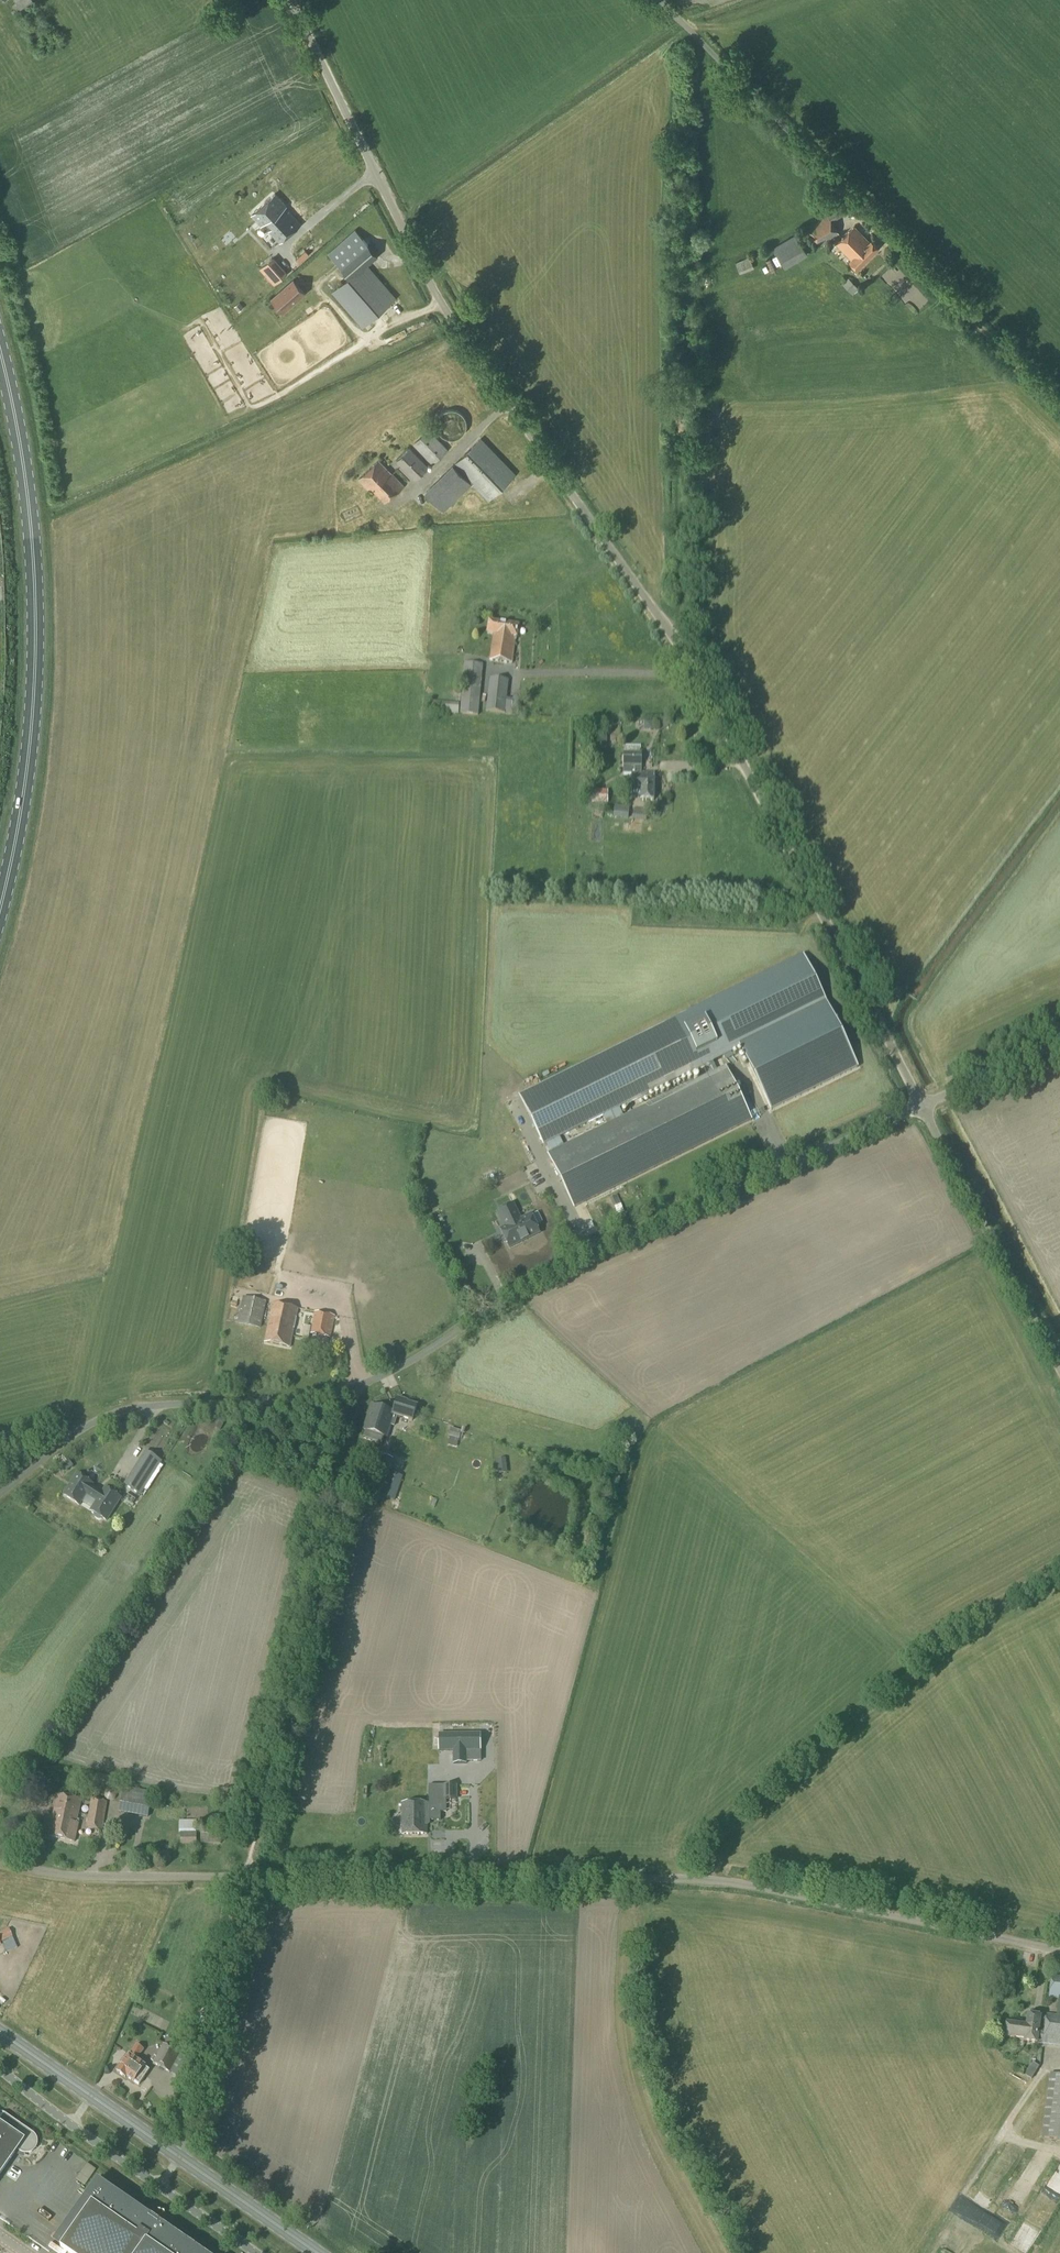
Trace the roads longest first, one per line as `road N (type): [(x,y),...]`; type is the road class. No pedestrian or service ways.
road 1 (unclassified): [(922,1106),(712,697),(439,301),(291,0)]
road 2 (unclassified): [(0,1861),(87,1876),(703,1879),(1059,1951)]
road 3 (unclassified): [(0,1497),(84,1429),(121,1411),(321,1397),(402,1367),(577,1260),(922,1106)]
road 4 (primary): [(0,909),(26,781),(35,606),(32,530),(0,354)]
road 5 (unclassified): [(877,215),(670,0)]
road 6 (unclassified): [(1059,1368),(922,1106)]
road 7 (track): [(1059,408),(877,215)]
road 8 (track): [(189,2125),(253,1873)]
road 9 (primary): [(321,2252),(180,2157)]
road 10 (unclassified): [(922,1106),(1059,1044)]
road 11 (track): [(1000,2138),(926,2252)]

